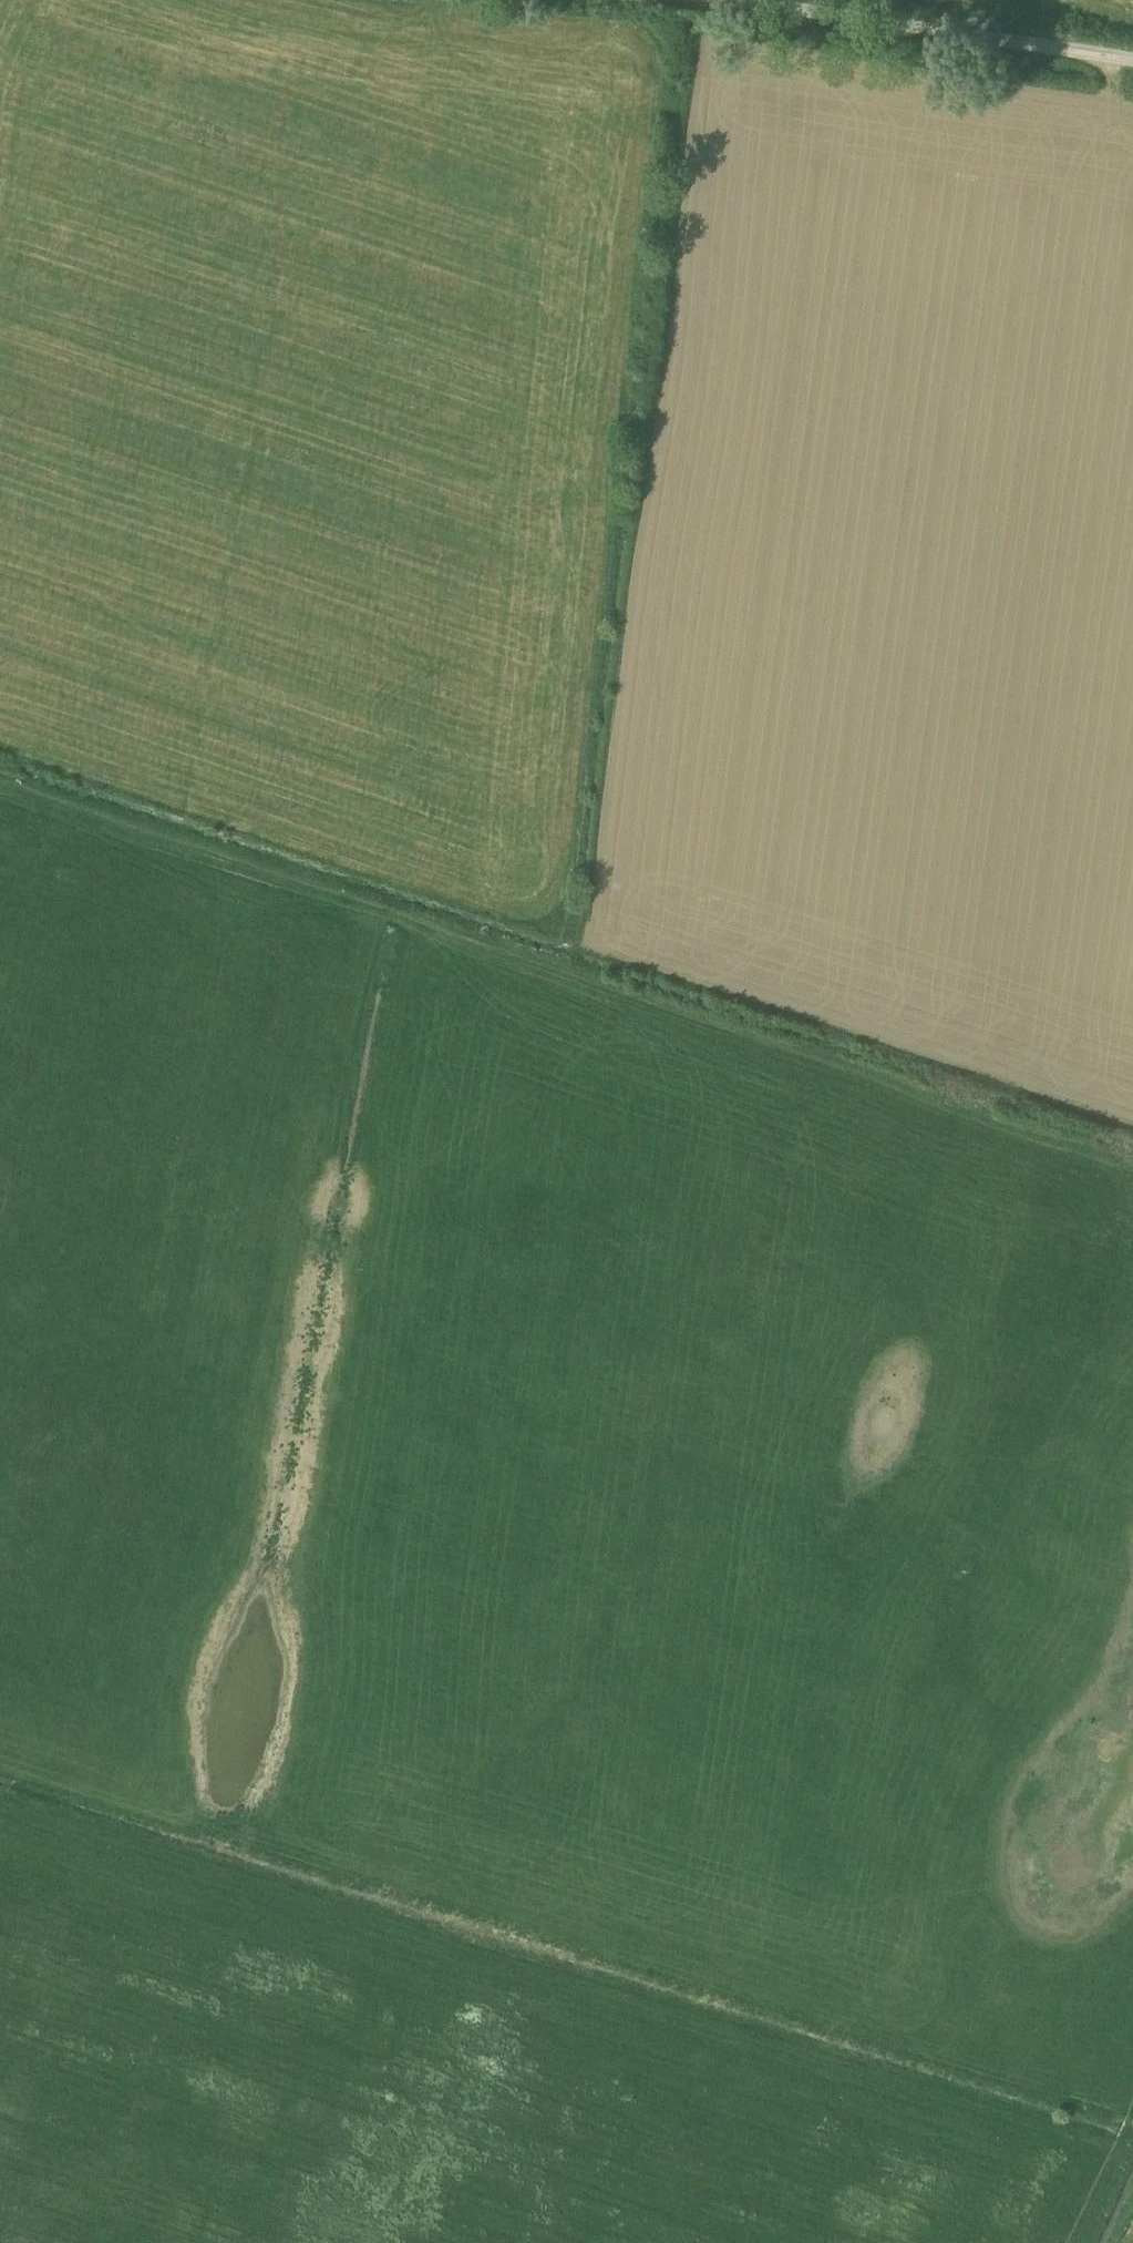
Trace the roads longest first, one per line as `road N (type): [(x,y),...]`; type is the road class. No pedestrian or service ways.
road 1 (unclassified): [(746,0),(1132,61)]

